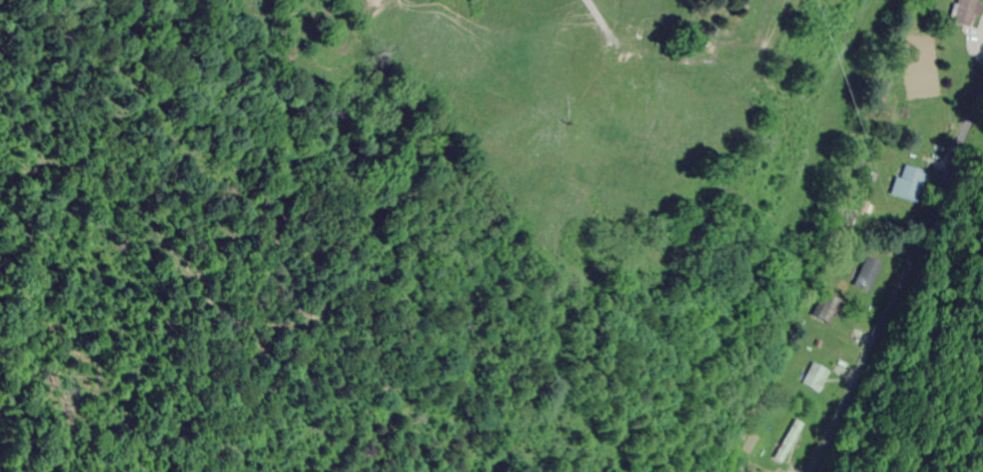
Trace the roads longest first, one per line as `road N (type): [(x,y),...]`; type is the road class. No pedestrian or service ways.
road 1 (residential): [(982,98),(888,322),(811,471)]

